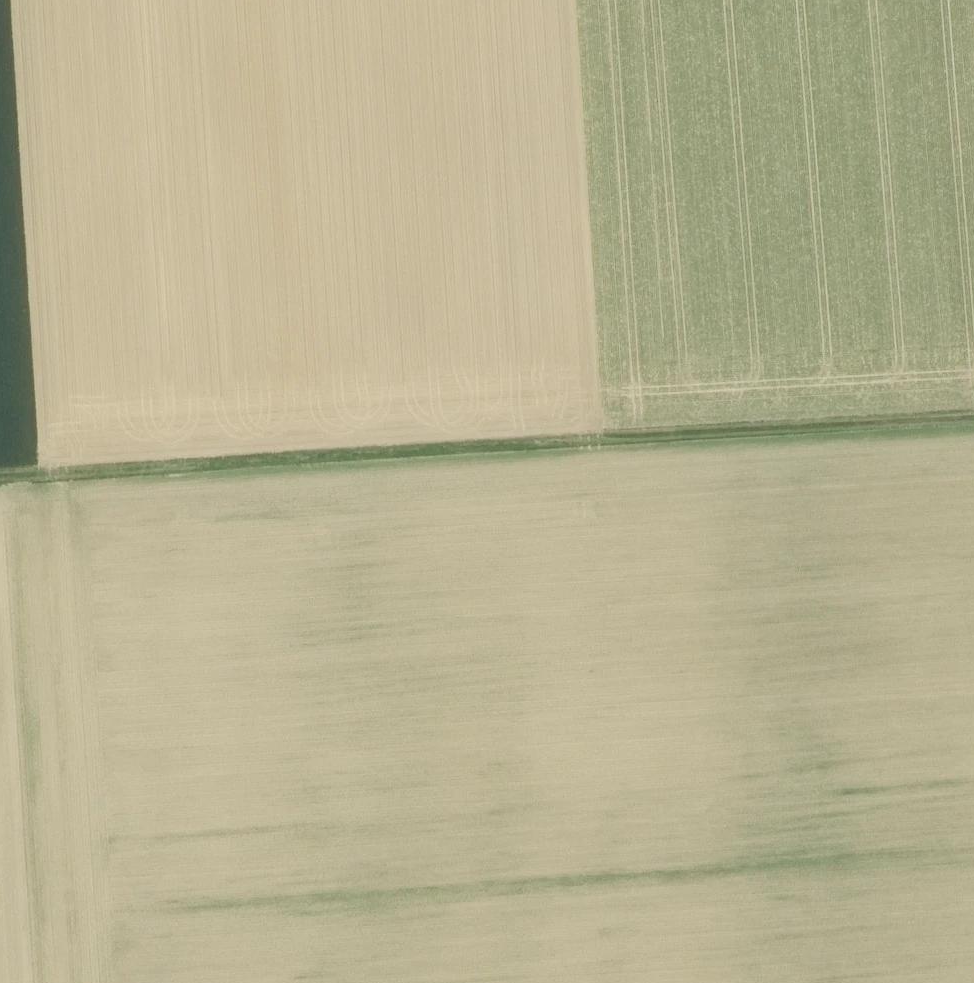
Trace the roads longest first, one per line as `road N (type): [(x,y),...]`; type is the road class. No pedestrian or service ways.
road 1 (track): [(973,417),(0,476)]

